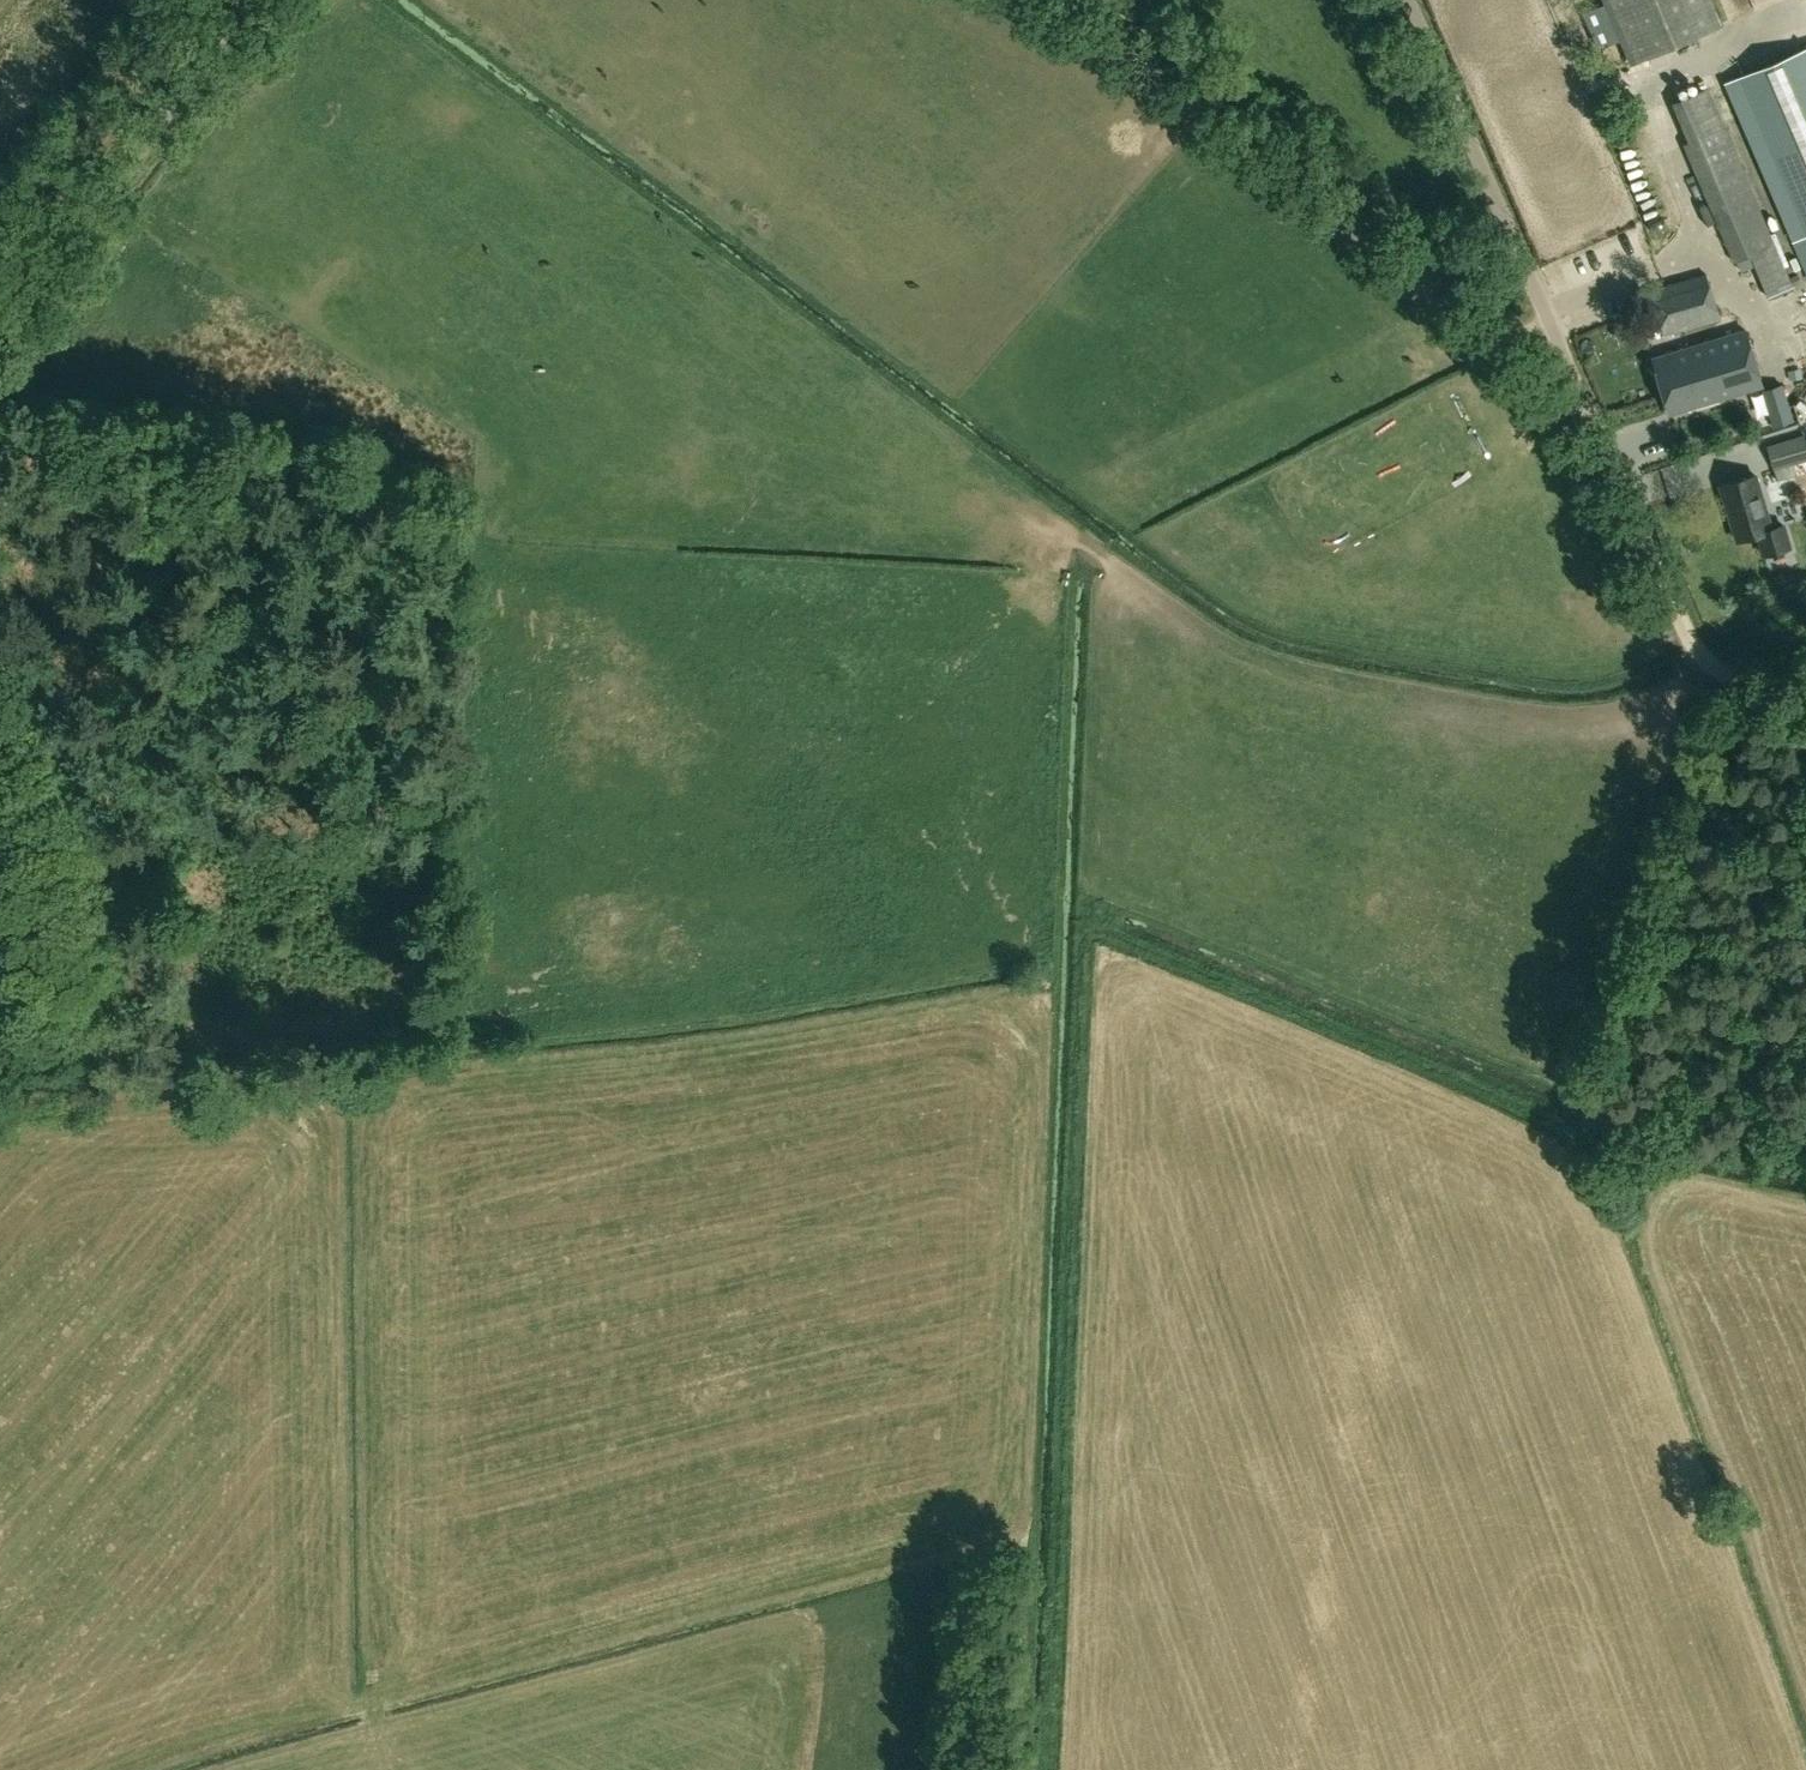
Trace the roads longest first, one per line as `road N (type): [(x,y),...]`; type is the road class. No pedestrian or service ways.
road 1 (unclassified): [(1730,675),(1703,664),(1628,513),(1405,0)]
road 2 (track): [(1077,0),(1414,243),(1562,364)]
road 3 (unclassified): [(0,307),(251,0)]
road 4 (unclassified): [(0,1059),(31,1023),(47,958),(44,888),(0,764)]

